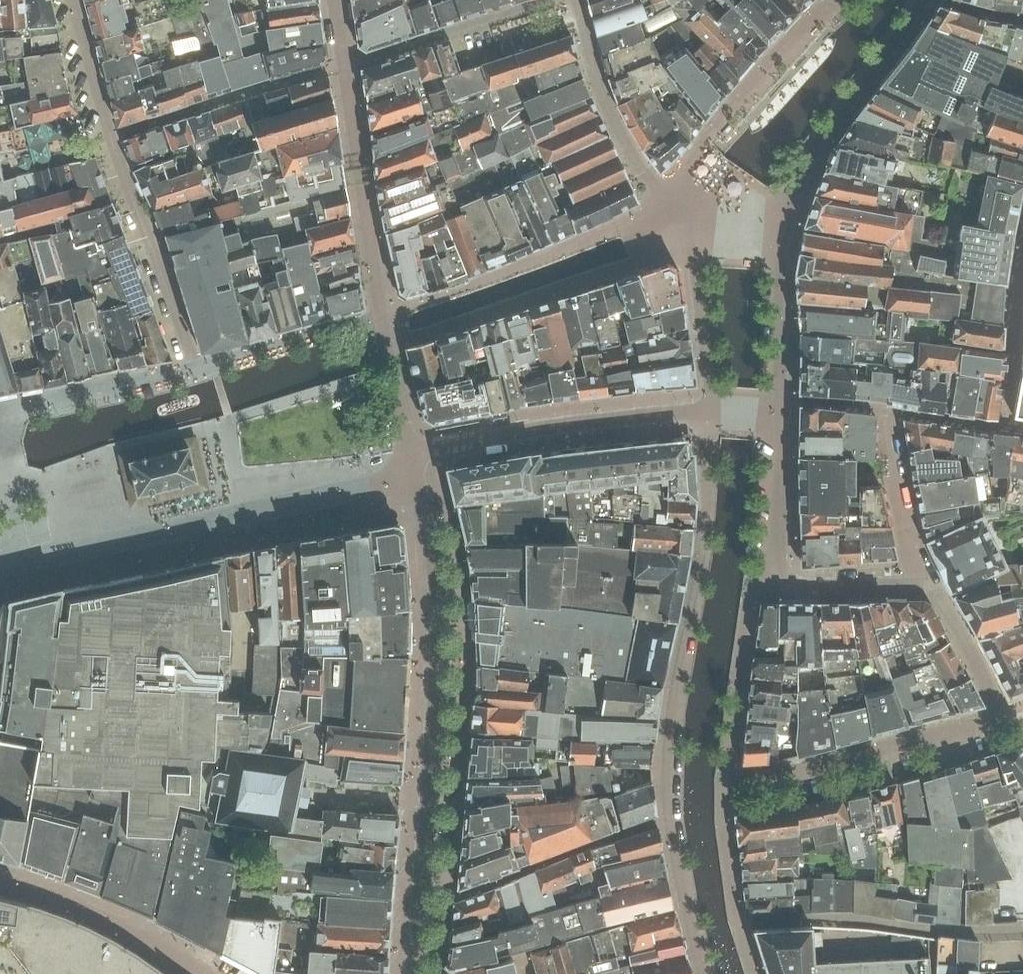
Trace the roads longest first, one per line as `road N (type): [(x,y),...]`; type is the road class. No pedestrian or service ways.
road 1 (unclassified): [(710,412),(704,529),(671,711),(668,781),(676,862),(702,973)]
road 2 (residential): [(414,478),(434,558),(440,626),(416,973)]
road 3 (residential): [(26,561),(414,478)]
road 4 (residential): [(192,355),(110,136),(72,0)]
road 5 (residential): [(334,0),(381,314)]
road 6 (unclassified): [(408,453),(558,425),(710,412)]
road 7 (residential): [(781,230),(818,142),(922,0)]
road 8 (residential): [(783,776),(1007,719)]
road 9 (residential): [(657,208),(594,74),(577,0)]
road 10 (unclassified): [(725,789),(752,594),(776,590)]
road 11 (unclassified): [(693,224),(710,412)]
road 12 (residential): [(781,416),(781,230)]
road 13 (unclassified): [(776,590),(781,416)]
road 14 (residential): [(1008,402),(1022,241)]
road 15 (unclassified): [(930,587),(776,590)]
road 16 (unclassified): [(1007,719),(930,587)]
road 17 (unclassified): [(930,587),(905,521),(890,444)]
road 18 (residential): [(740,923),(725,789)]

